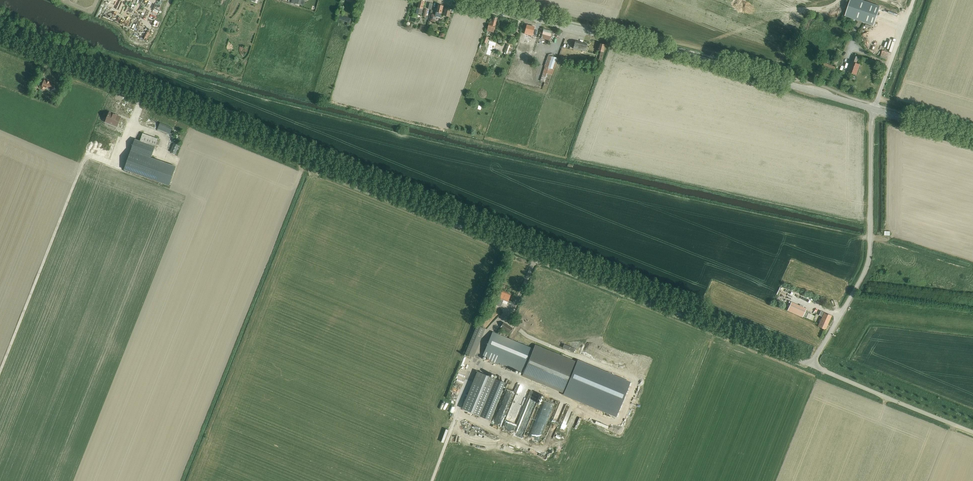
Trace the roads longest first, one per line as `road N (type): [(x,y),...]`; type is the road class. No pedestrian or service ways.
road 1 (unclassified): [(811,366),(0,45)]
road 2 (secondary): [(874,110),(456,0)]
road 3 (unclassified): [(811,366),(869,258),(874,110)]
road 4 (unclassified): [(972,432),(811,366)]

